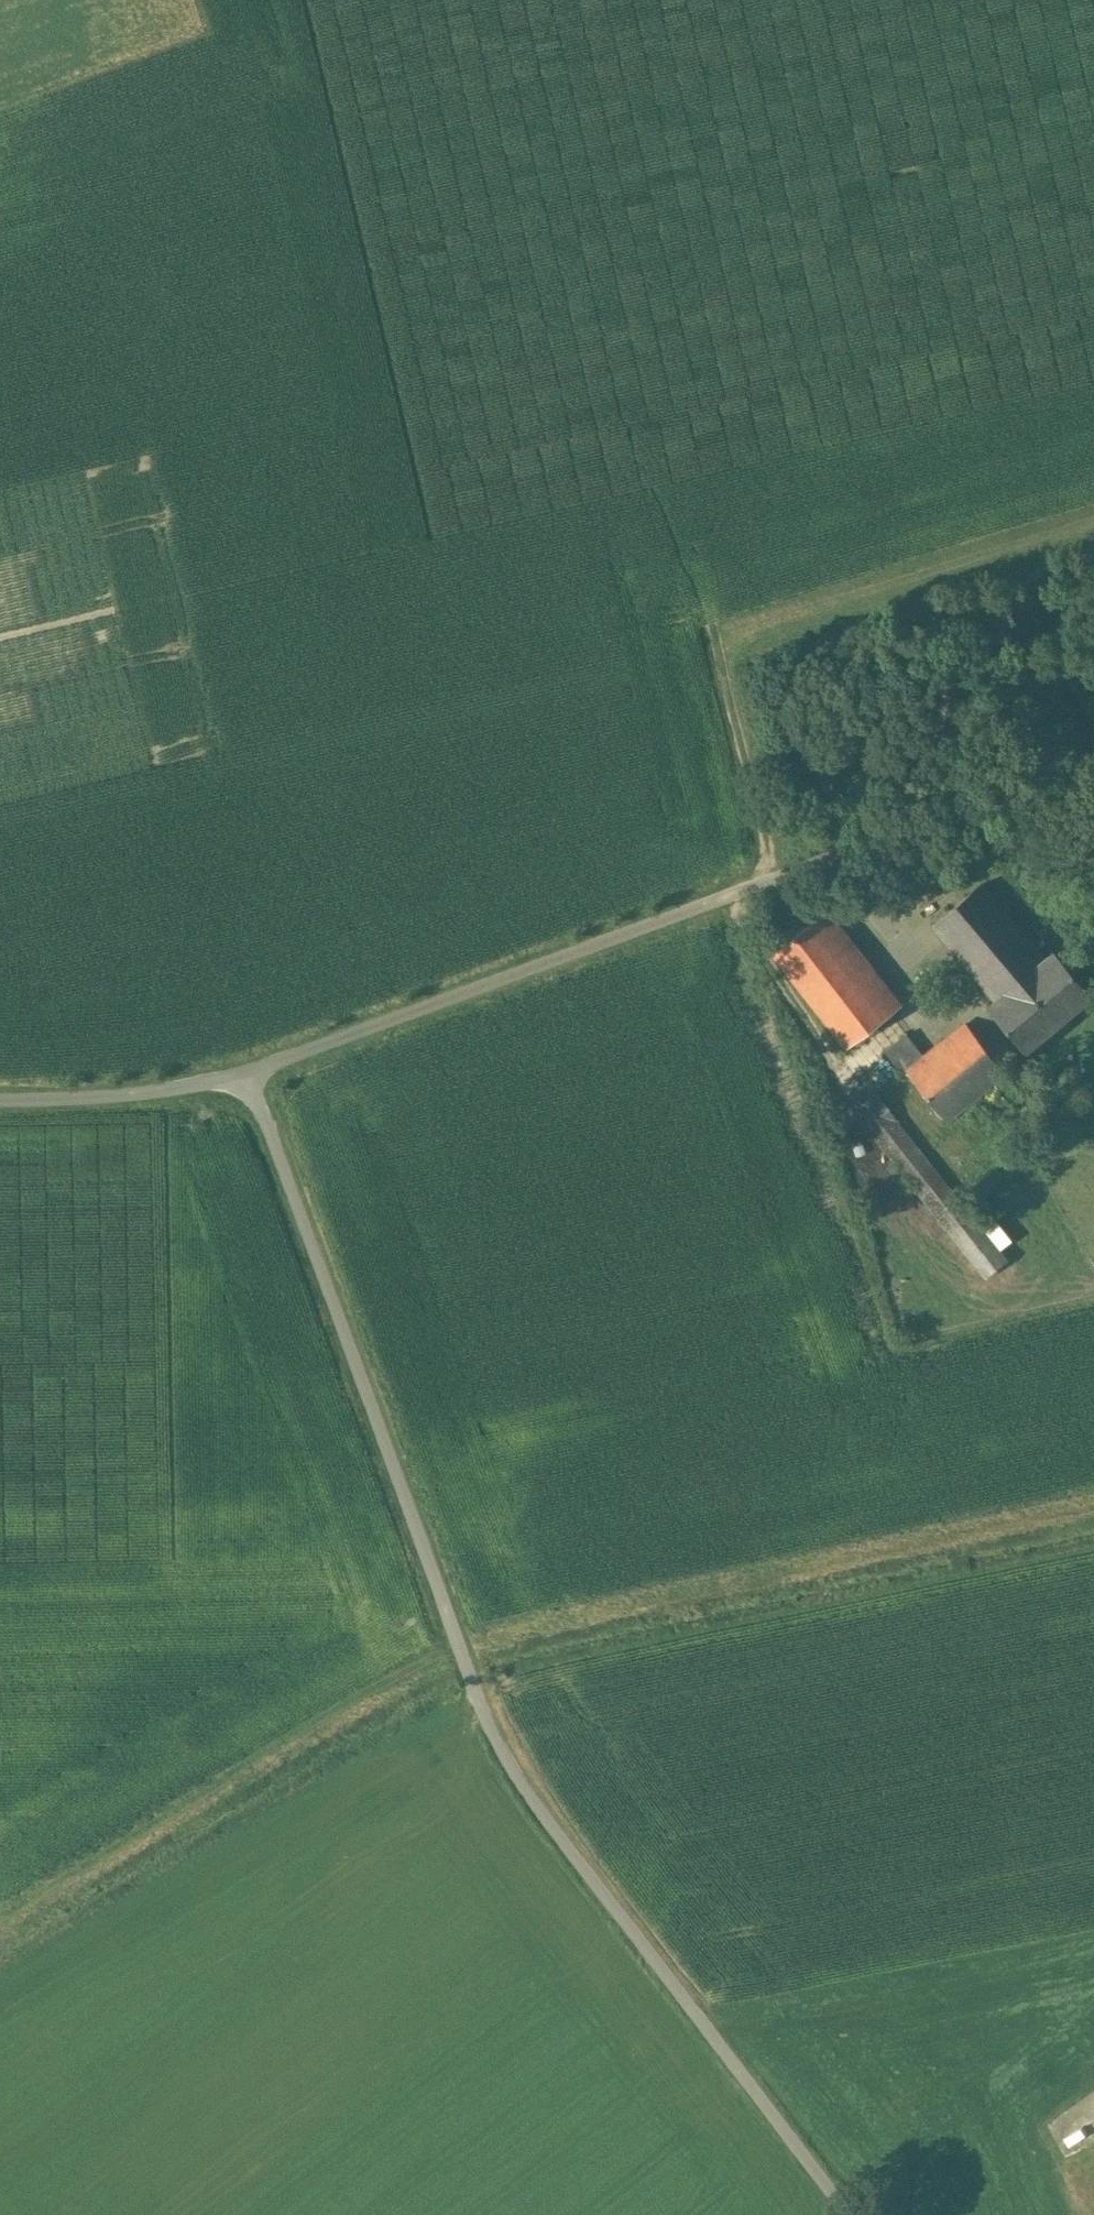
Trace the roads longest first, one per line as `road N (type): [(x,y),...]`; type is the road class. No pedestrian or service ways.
road 1 (unclassified): [(241,1071),(264,1115),(461,1654),(510,1765),(851,2214)]
road 2 (unclassified): [(1093,747),(241,1071)]
road 3 (unclassified): [(241,1071),(167,1088),(0,1094)]

